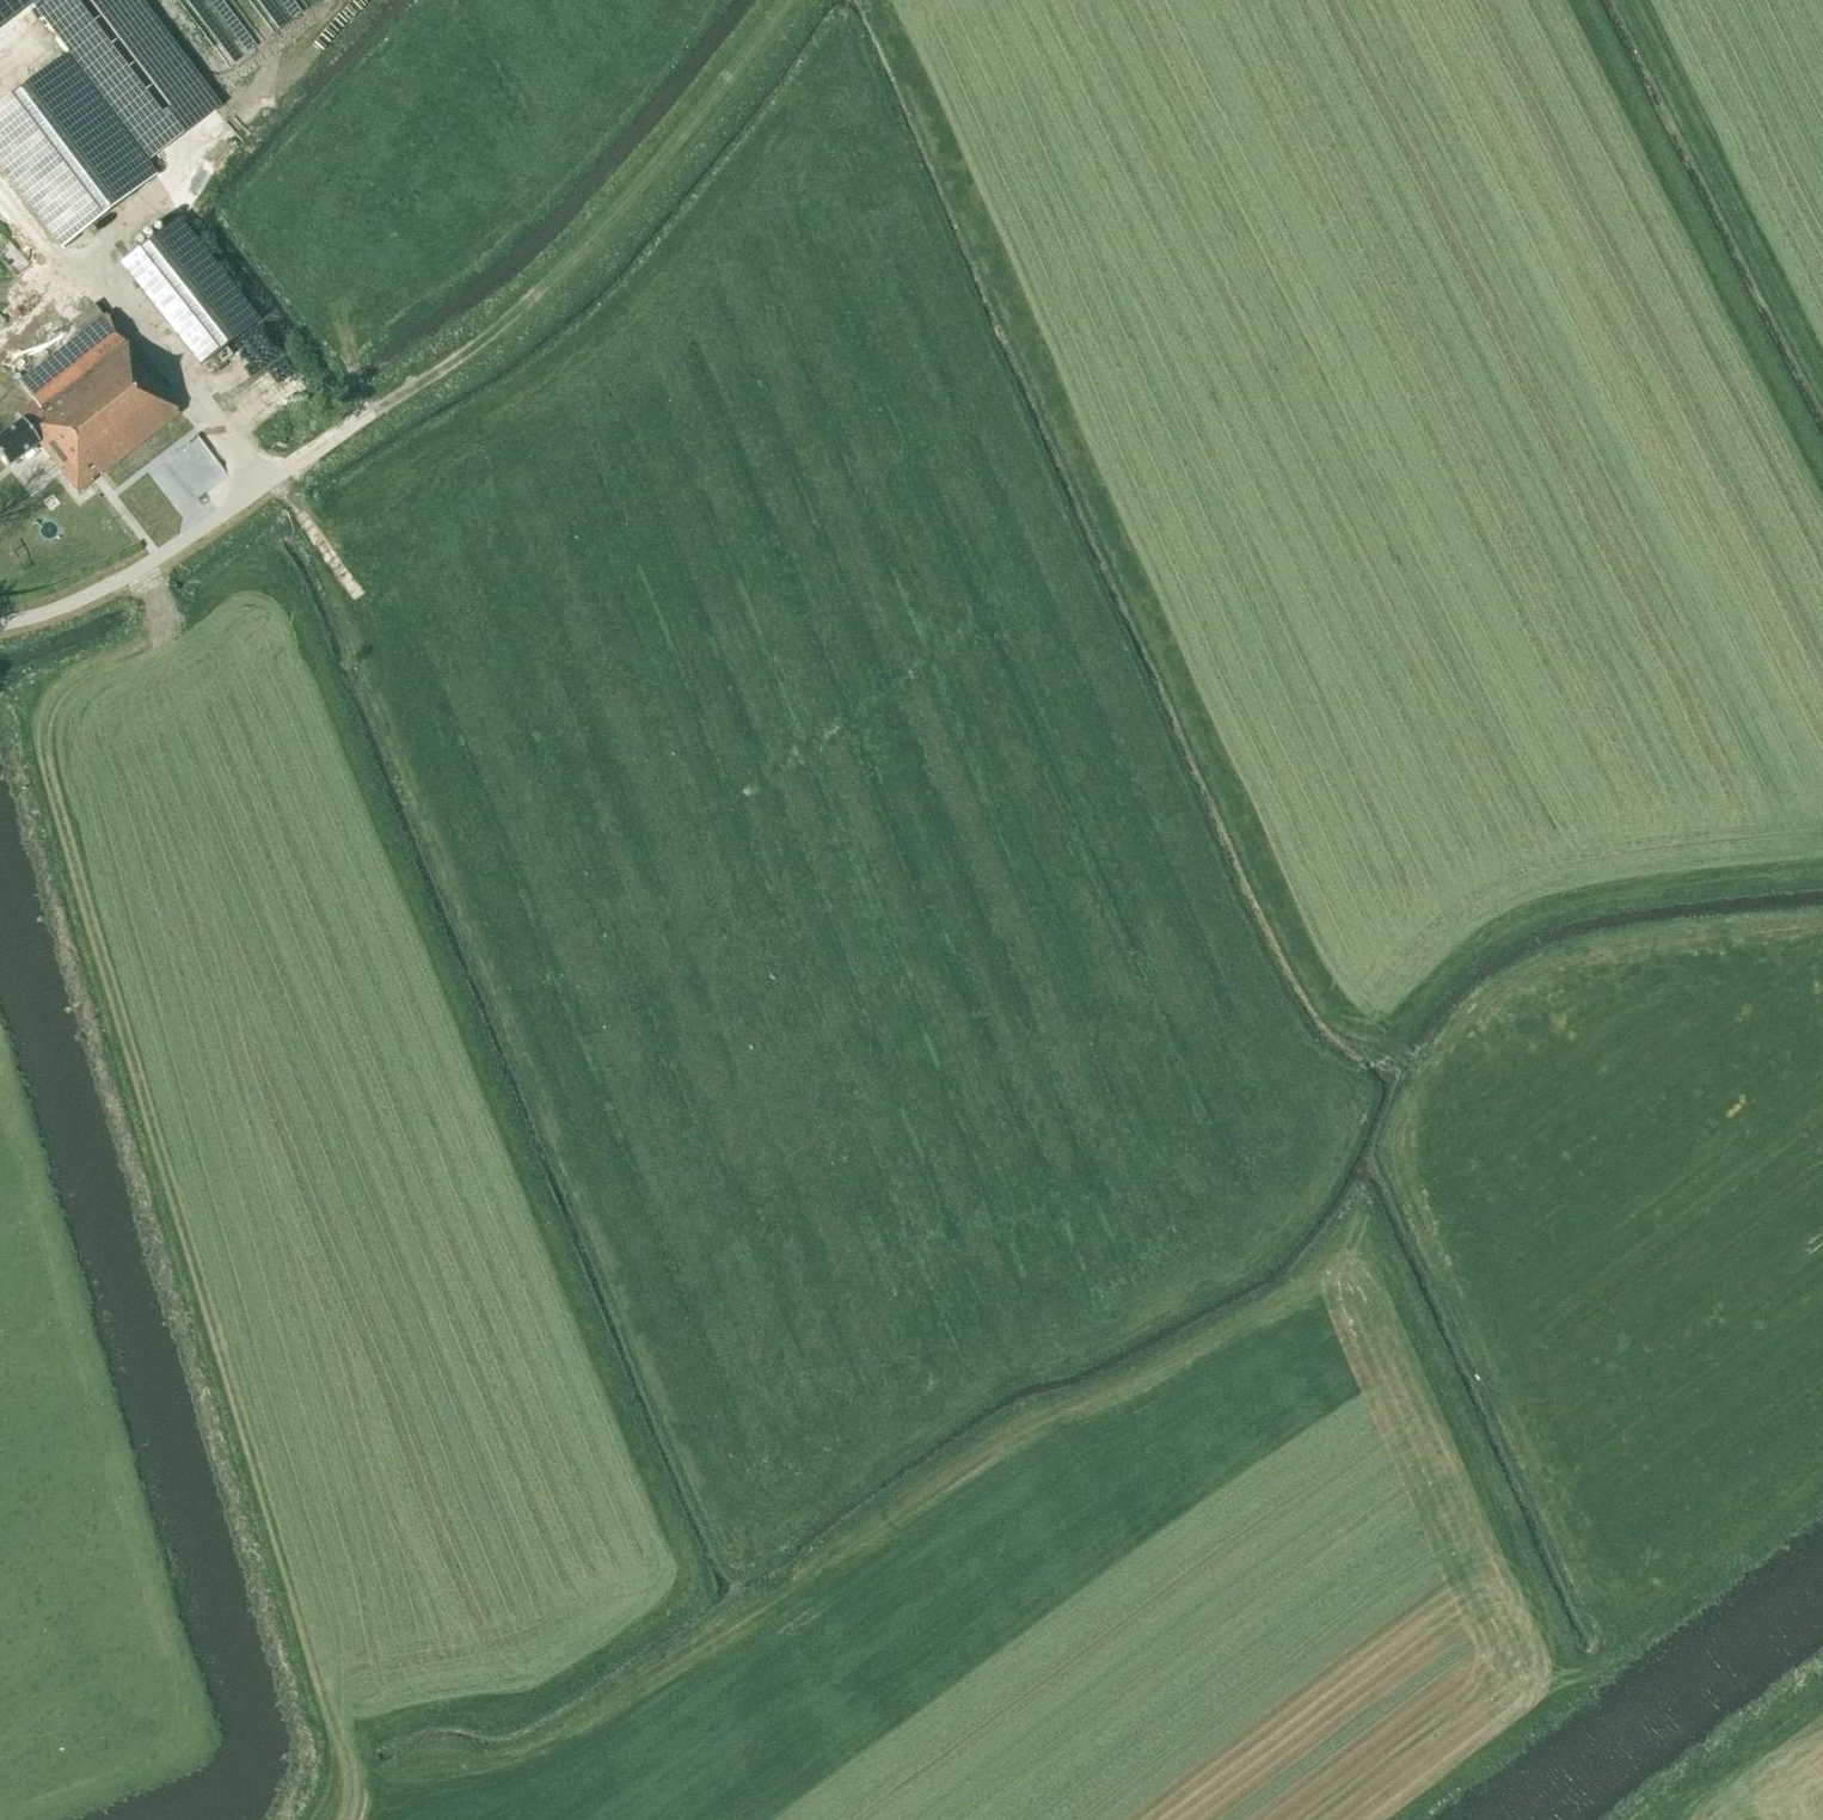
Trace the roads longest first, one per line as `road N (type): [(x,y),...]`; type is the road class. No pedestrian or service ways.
road 1 (track): [(131,564),(165,615),(161,641),(80,678),(60,714),(54,773),(346,1721),(344,1787),(327,1819)]
road 2 (track): [(791,0),(527,308),(275,480)]
road 3 (track): [(1643,0),(1822,353)]
road 4 (unclassified): [(0,628),(35,619),(275,480)]

